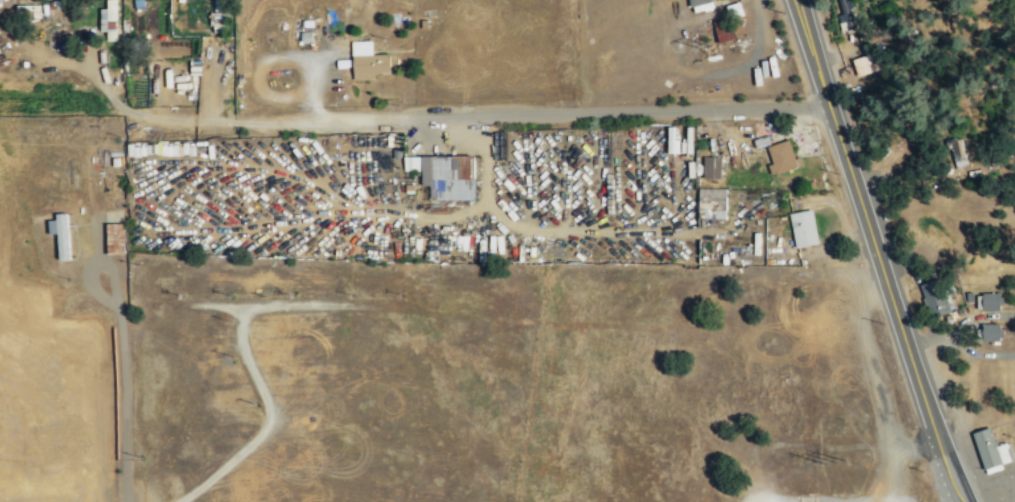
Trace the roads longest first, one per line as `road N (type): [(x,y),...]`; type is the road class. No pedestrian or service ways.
road 1 (residential): [(278,124),(828,104)]
road 2 (secondary): [(963,501),(795,0)]

